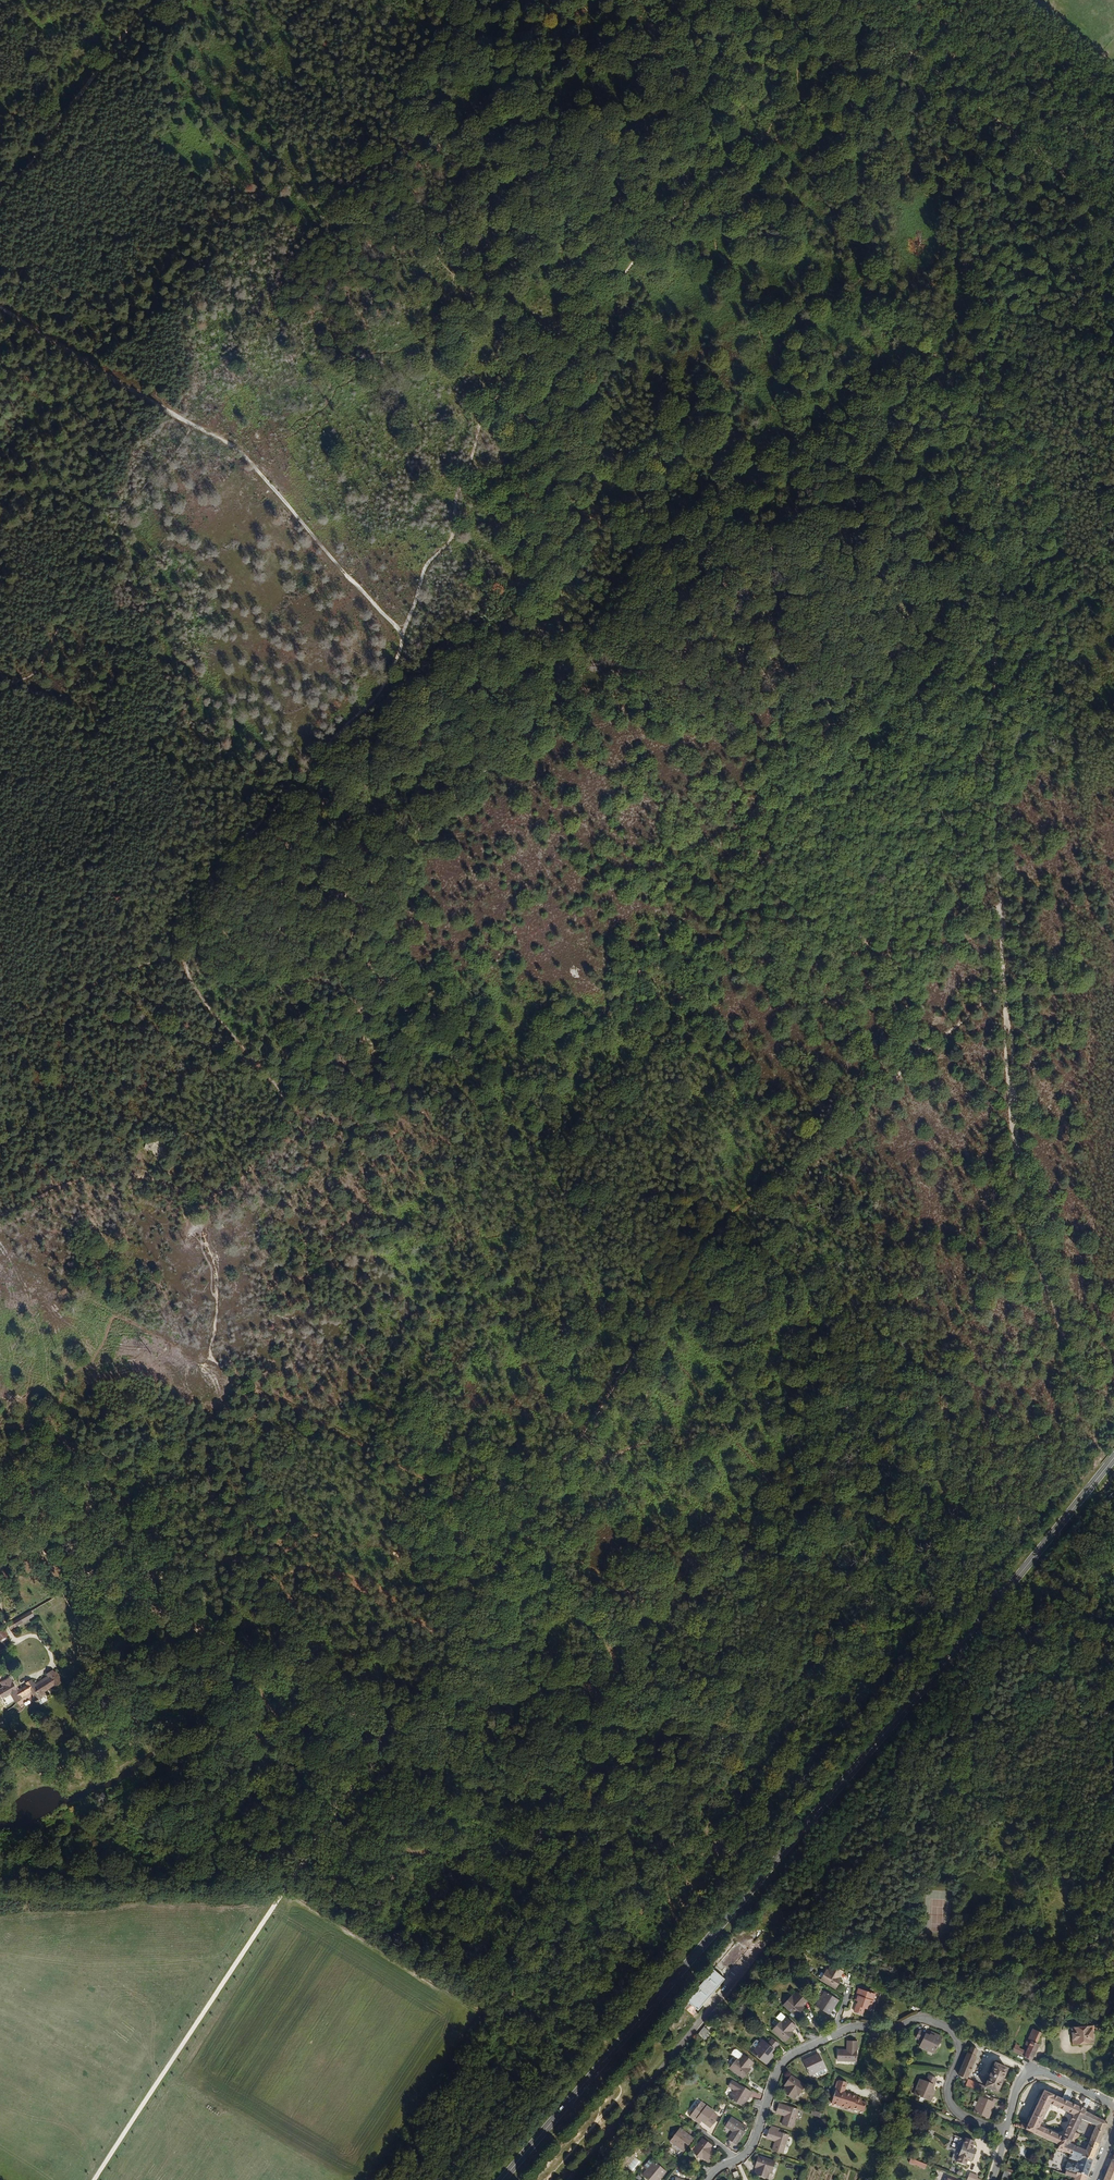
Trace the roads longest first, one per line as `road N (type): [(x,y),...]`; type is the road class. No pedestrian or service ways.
road 1 (track): [(371,1737),(615,1843),(1024,1226)]
road 2 (track): [(371,1737),(668,1301),(773,1163),(900,1074),(1004,986)]
road 3 (primary): [(503,2179),(1113,1459)]
road 4 (track): [(880,0),(953,141),(997,480),(998,893)]
road 5 (track): [(998,893),(729,269),(686,199)]
road 6 (track): [(998,893),(1020,1208),(1065,1355),(1077,1378),(1108,1402)]
road 7 (track): [(183,956),(217,1018),(279,1082),(288,1111),(272,1146),(233,1188),(205,1195),(143,1175),(104,1176),(0,1213)]
road 8 (track): [(94,2179),(281,1893),(371,1737)]
road 9 (residential): [(1006,2132),(953,2107),(949,2089),(960,2046),(946,2028),(924,2019),(892,2030),(856,2028),(786,2059),(752,2147),(708,2179)]
road 10 (track): [(0,1564),(29,1552),(157,1610),(354,1717),(371,1737)]
road 11 (unclassified): [(571,2179),(765,1947)]
road 12 (track): [(191,430),(252,458),(403,633)]
road 13 (track): [(434,244),(445,223),(526,205),(686,199)]
road 14 (track): [(146,0),(0,204)]
road 15 (track): [(191,430),(0,308)]
road 16 (track): [(0,1032),(116,970),(183,956)]

